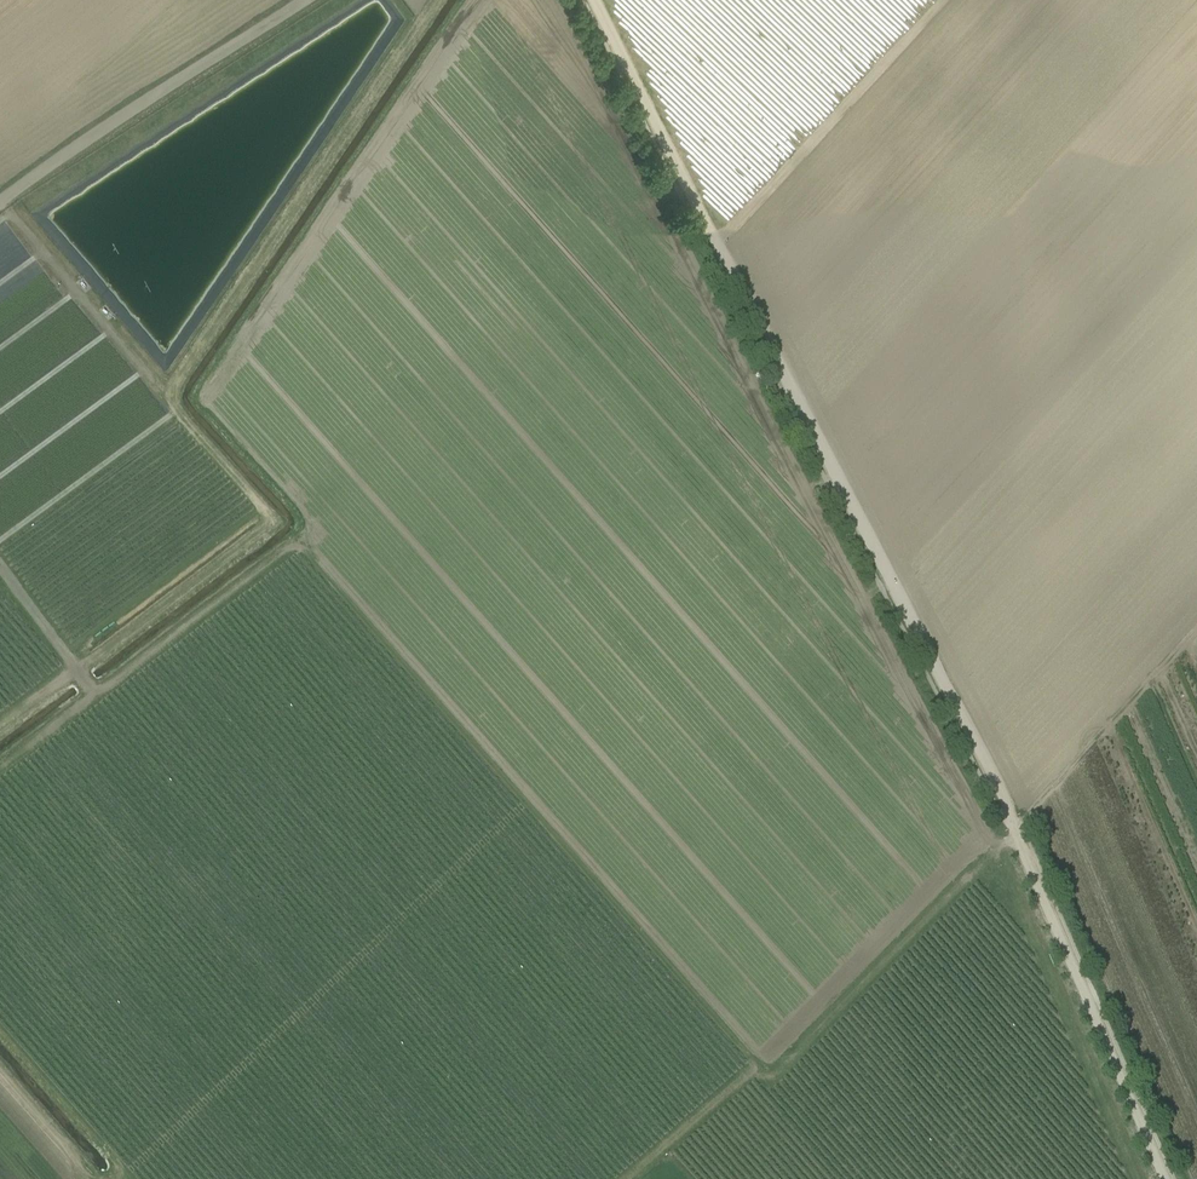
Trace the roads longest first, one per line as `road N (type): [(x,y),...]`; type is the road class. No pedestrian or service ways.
road 1 (unclassified): [(1165,1178),(1029,850),(595,0)]
road 2 (unclassified): [(0,205),(308,0)]
road 3 (track): [(720,242),(940,0)]
road 4 (track): [(90,1178),(0,1076)]

